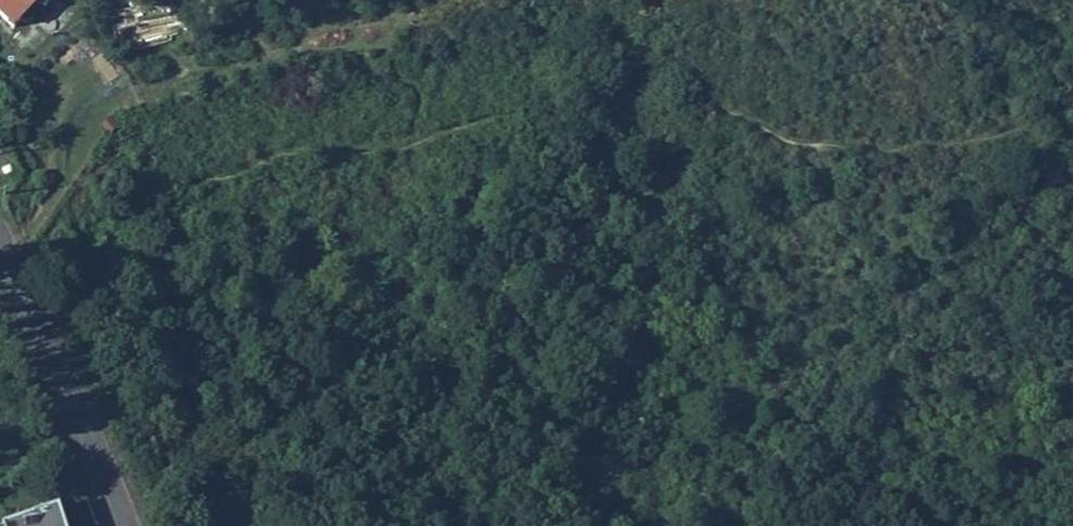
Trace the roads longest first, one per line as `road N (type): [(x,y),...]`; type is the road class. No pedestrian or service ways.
road 1 (residential): [(126,525),(0,241)]

